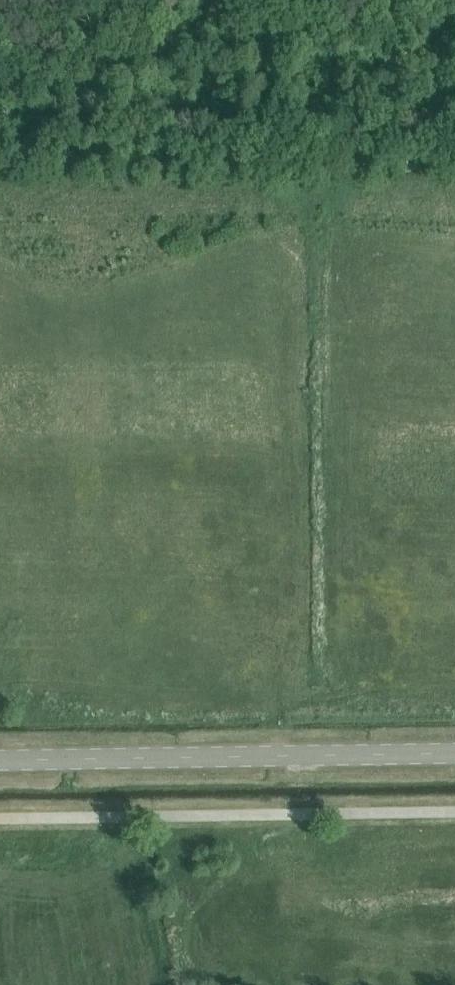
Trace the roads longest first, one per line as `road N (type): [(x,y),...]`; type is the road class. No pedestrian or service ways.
road 1 (tertiary): [(0,756),(454,751)]

